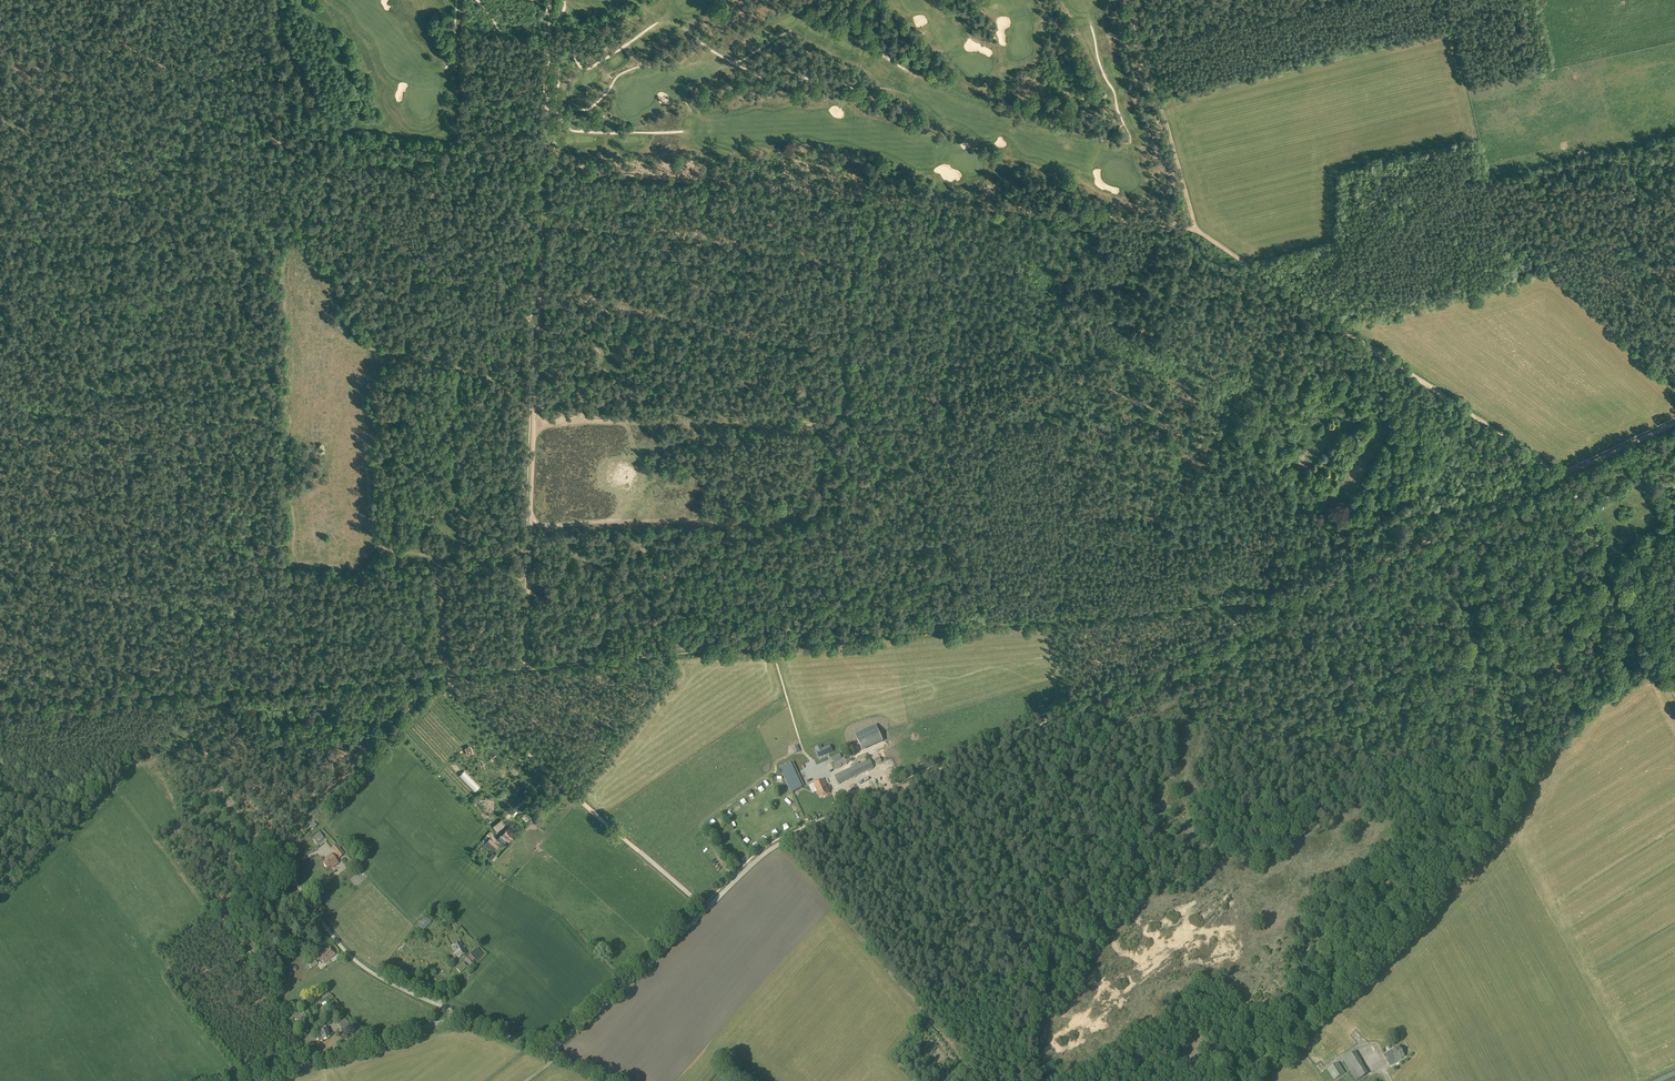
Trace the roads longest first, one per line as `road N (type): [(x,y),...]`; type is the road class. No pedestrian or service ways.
road 1 (track): [(843,815),(1674,423)]
road 2 (track): [(528,665),(1298,602)]
road 3 (track): [(382,307),(414,285),(464,282),(848,355)]
road 4 (track): [(449,672),(0,696)]
road 5 (track): [(172,691),(338,943),(370,972),(457,1020)]
road 6 (track): [(531,548),(439,557),(387,550),(375,536),(362,404),(382,307)]
road 7 (track): [(1006,1080),(1031,960),(1046,811),(1073,702)]
road 8 (unclassified): [(611,1080),(457,1020),(256,1080)]
road 9 (track): [(532,522),(545,169)]
road 10 (track): [(859,199),(545,169)]
road 11 (track): [(854,265),(544,222)]
road 12 (track): [(1557,474),(1303,302)]
road 13 (track): [(535,418),(838,424)]
road 14 (track): [(821,468),(842,416),(854,265),(870,235),(859,199)]
road 15 (track): [(545,169),(282,142)]
road 16 (track): [(532,522),(796,519)]
road 17 (track): [(1195,229),(958,208)]
road 18 (track): [(1195,229),(1132,0)]
road 19 (track): [(253,129),(63,0)]
road 20 (track): [(552,1056),(706,909)]
road 21 (track): [(220,685),(293,778),(313,760),(339,699)]
road 22 (track): [(706,909),(548,773)]
road 23 (track): [(449,672),(439,557),(447,552),(446,530),(425,533),(430,552)]
road 24 (track): [(536,411),(496,379),(375,353)]
road 25 (track): [(545,169),(552,0)]
road 26 (track): [(706,909),(775,847),(843,815)]
road 27 (track): [(1674,693),(1607,564)]
road 28 (track): [(1361,567),(1357,535),(1324,517),(1322,488),(1293,465)]
road 29 (track): [(626,637),(609,604),(531,552)]
road 30 (track): [(1303,302),(1195,229)]

